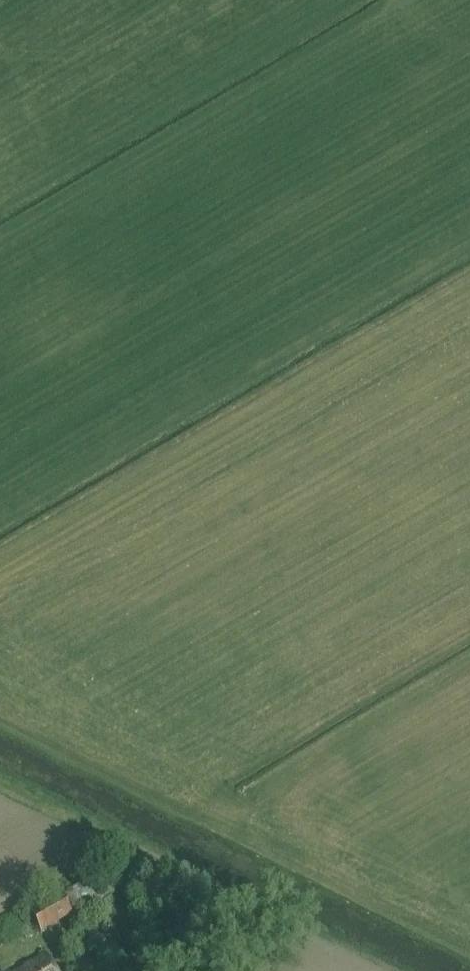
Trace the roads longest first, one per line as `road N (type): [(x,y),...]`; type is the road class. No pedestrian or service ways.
road 1 (track): [(469,280),(0,556)]

